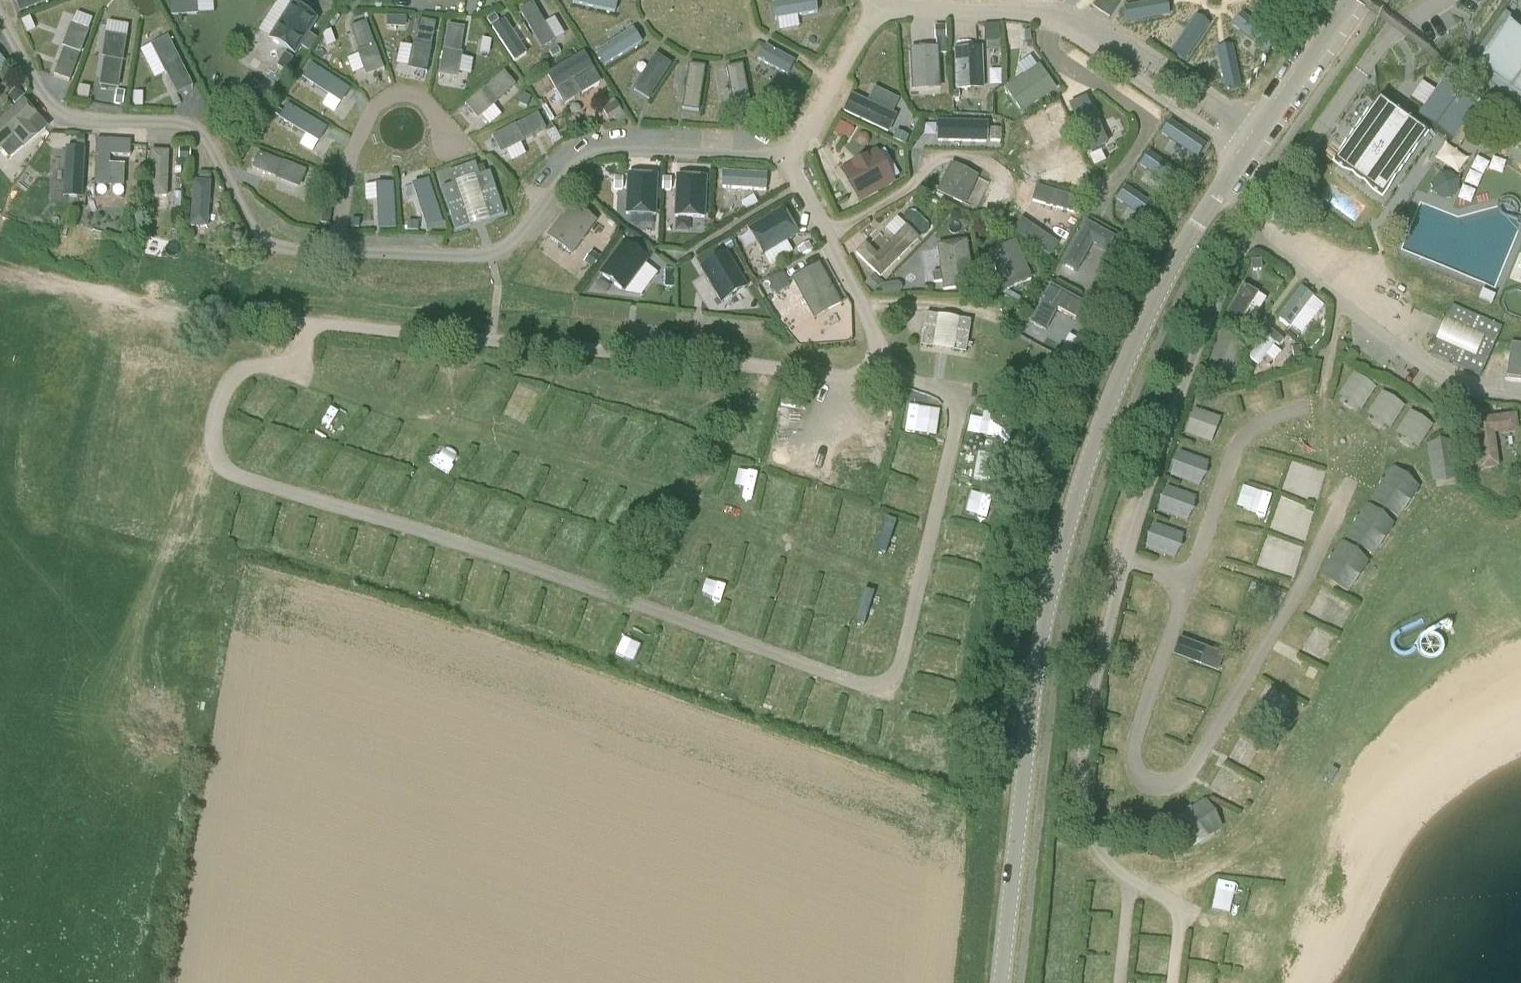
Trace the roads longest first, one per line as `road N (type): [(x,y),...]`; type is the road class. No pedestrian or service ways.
road 1 (residential): [(0,27),(50,118),(188,126),(256,239),(494,253),(587,155),(785,157)]
road 2 (unclassified): [(1001,982),(1037,671),(1064,538),(1149,313),(1243,158)]
road 3 (track): [(294,370),(683,492),(918,584)]
road 4 (residential): [(1190,578),(1137,733),(1135,769),(1150,785),(1177,785),(1190,774),(1298,591),(1352,479)]
road 5 (residential): [(1252,230),(1179,387),(1126,557)]
road 6 (residential): [(1126,557),(1096,671),(1081,794),(1091,837),(1111,866),(1131,879)]
road 7 (residential): [(785,157),(892,378),(963,392)]
road 8 (residential): [(1252,230),(1384,36),(1441,0)]
road 9 (residential): [(880,3),(1046,14),(1108,48)]
road 10 (residential): [(1190,578),(1240,439),(1270,418),(1310,407)]
road 11 (residential): [(1339,302),(1454,387),(1520,401)]
road 12 (residential): [(785,157),(880,3)]
road 13 (residential): [(1108,48),(1112,64),(1243,158)]
road 14 (residential): [(1257,138),(1130,50),(1108,48)]
road 15 (unclassified): [(1257,138),(1356,0)]

